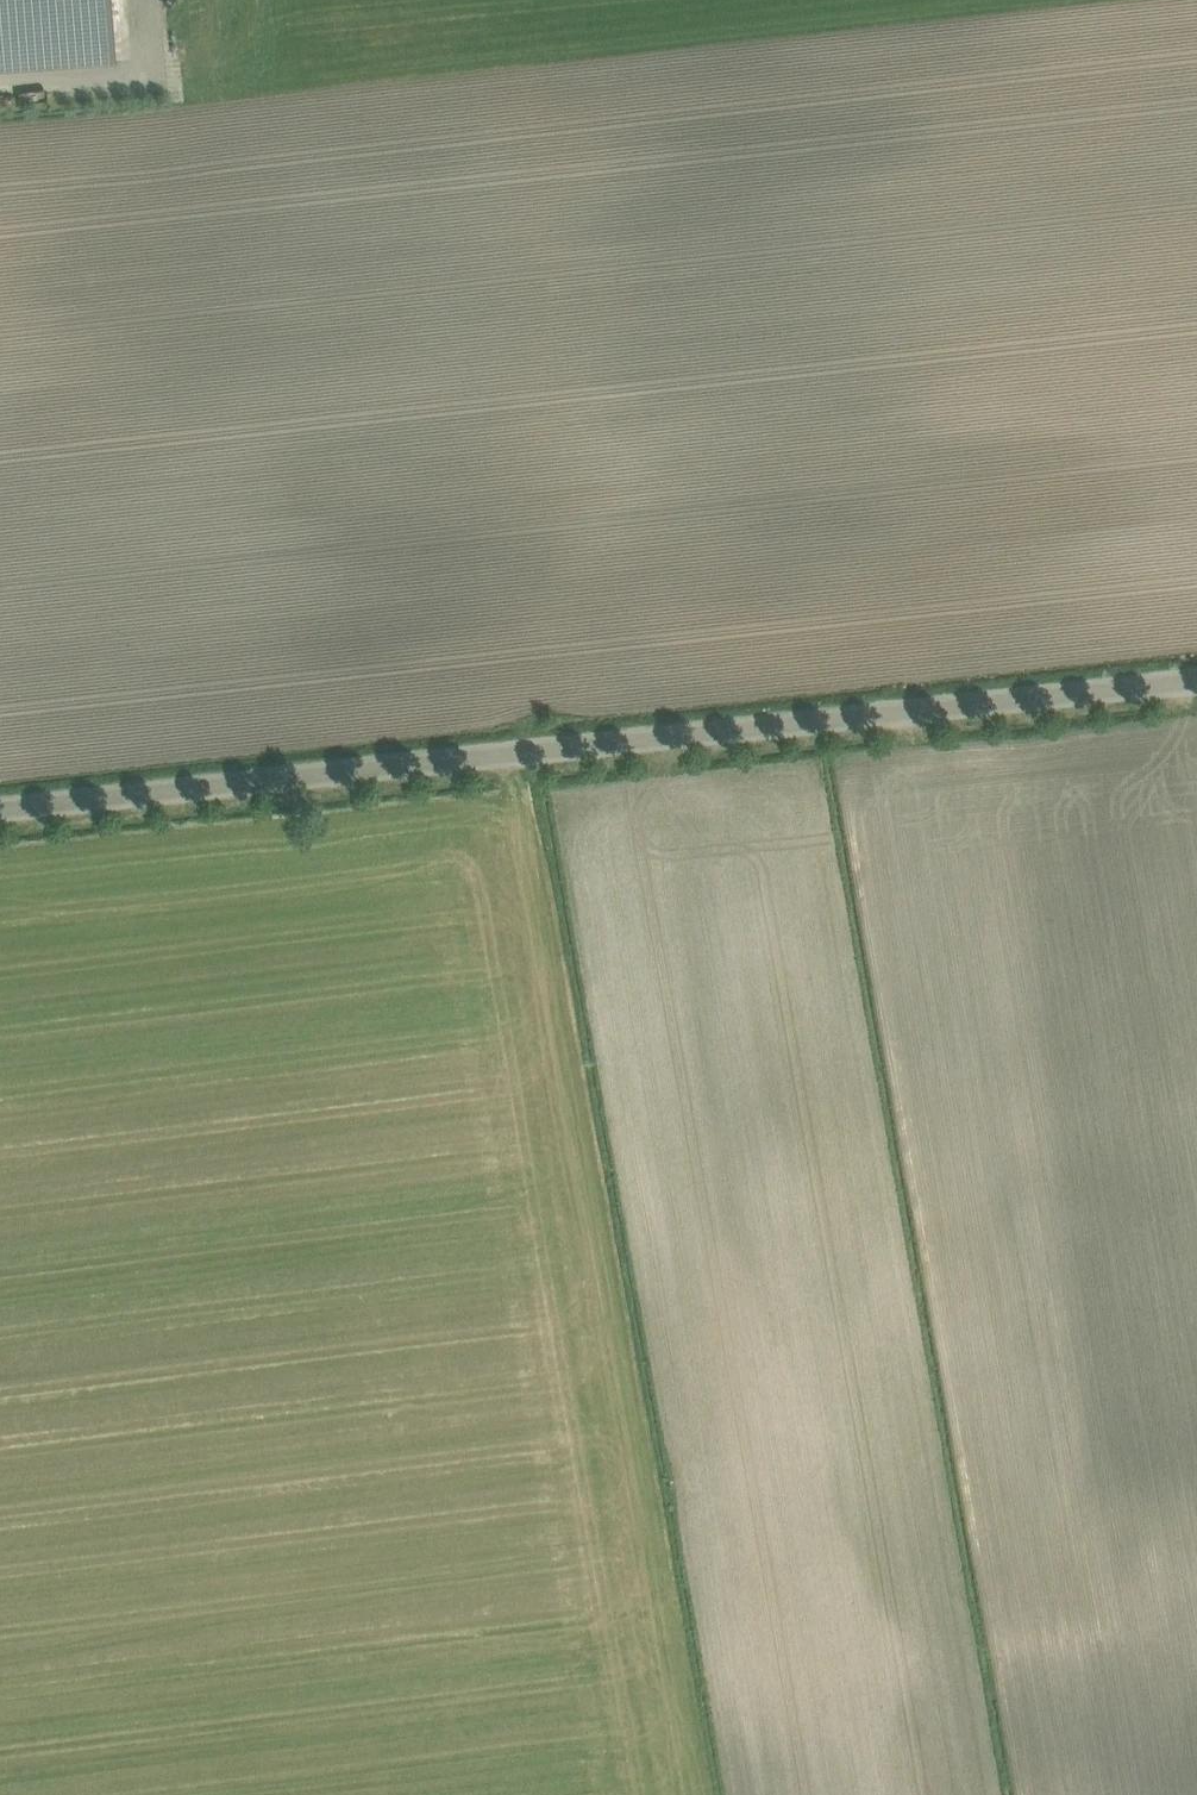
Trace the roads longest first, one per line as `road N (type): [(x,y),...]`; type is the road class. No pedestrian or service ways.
road 1 (unclassified): [(0,809),(1196,679)]

